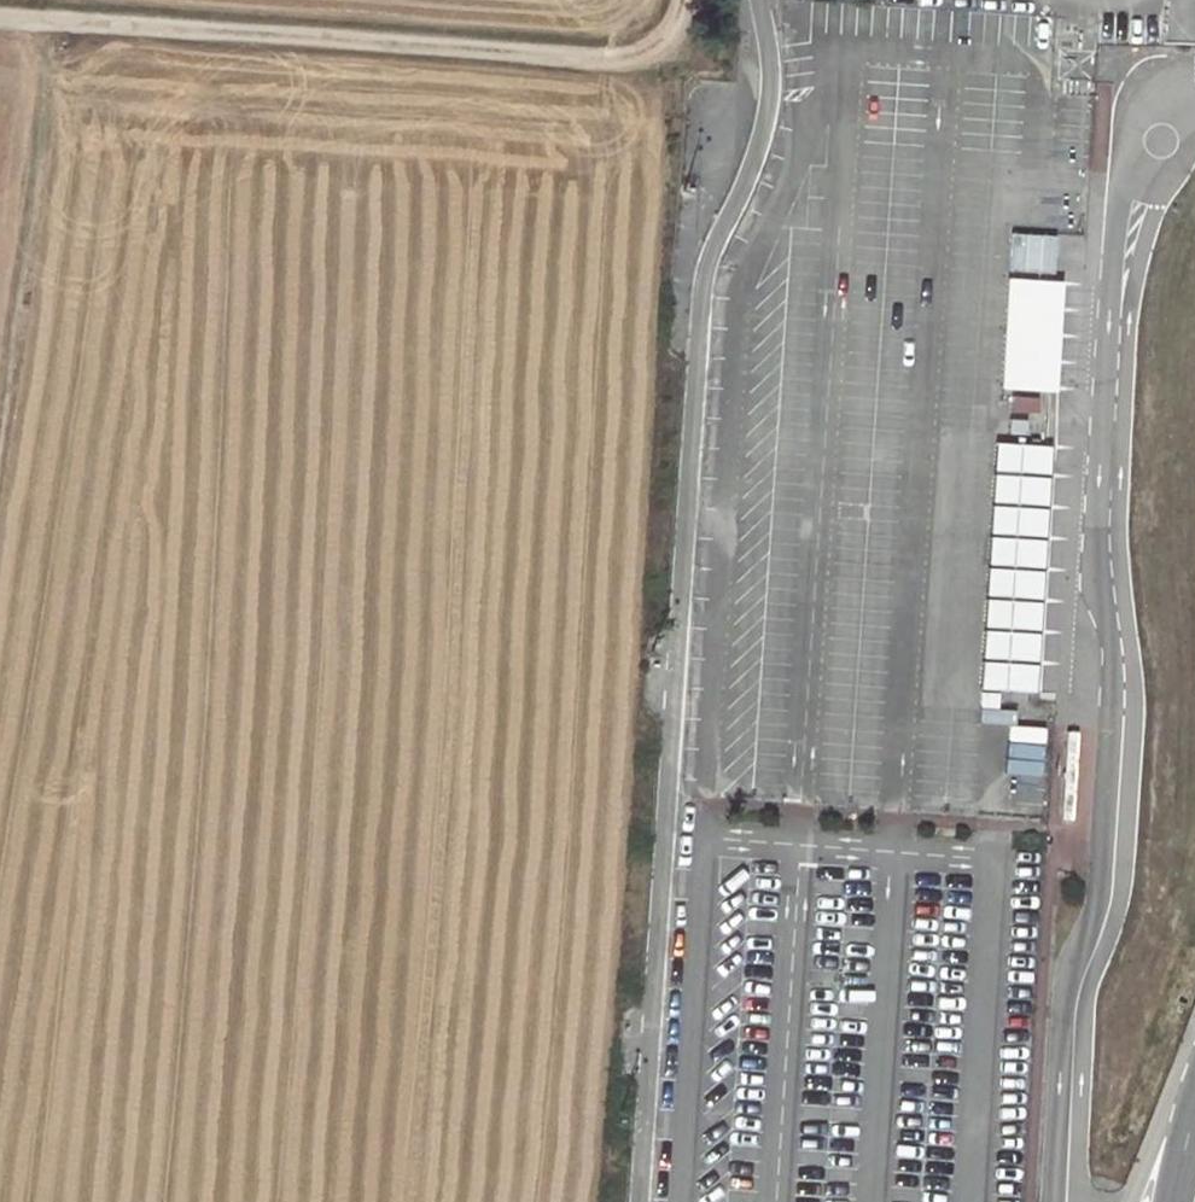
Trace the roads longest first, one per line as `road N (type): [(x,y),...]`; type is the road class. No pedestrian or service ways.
road 1 (track): [(614,61),(0,24)]

